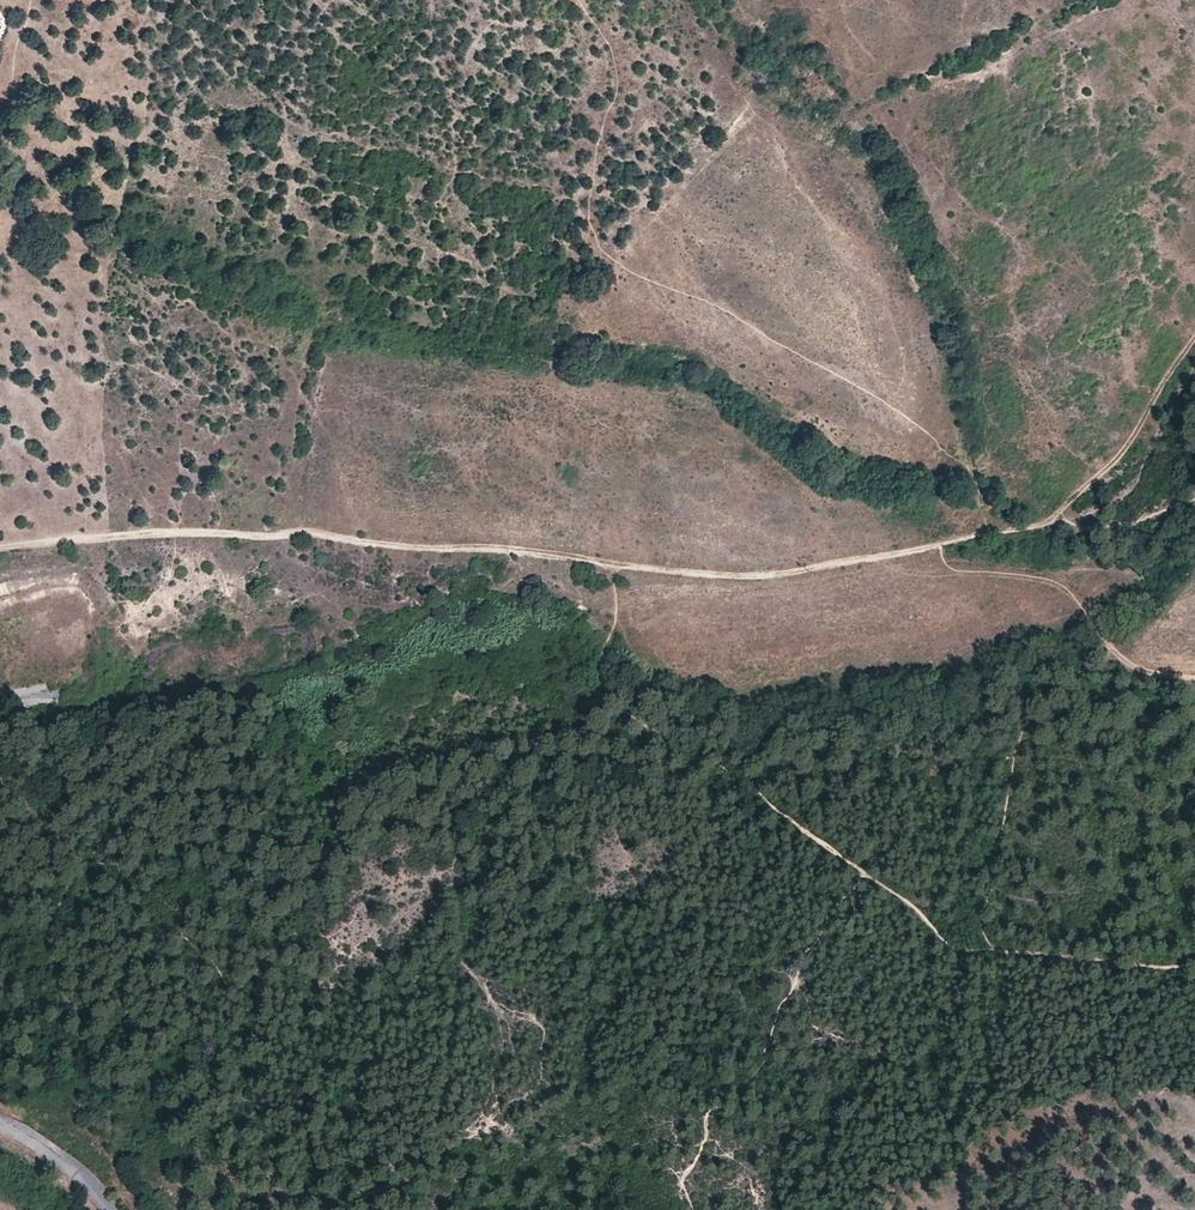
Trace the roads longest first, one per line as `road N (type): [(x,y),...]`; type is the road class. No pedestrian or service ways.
road 1 (track): [(1058,522),(772,575),(707,576),(312,535),(199,531),(0,548)]
road 2 (track): [(1058,522),(1130,440),(1194,335)]
road 3 (residential): [(113,1209),(84,1175),(0,1124)]

